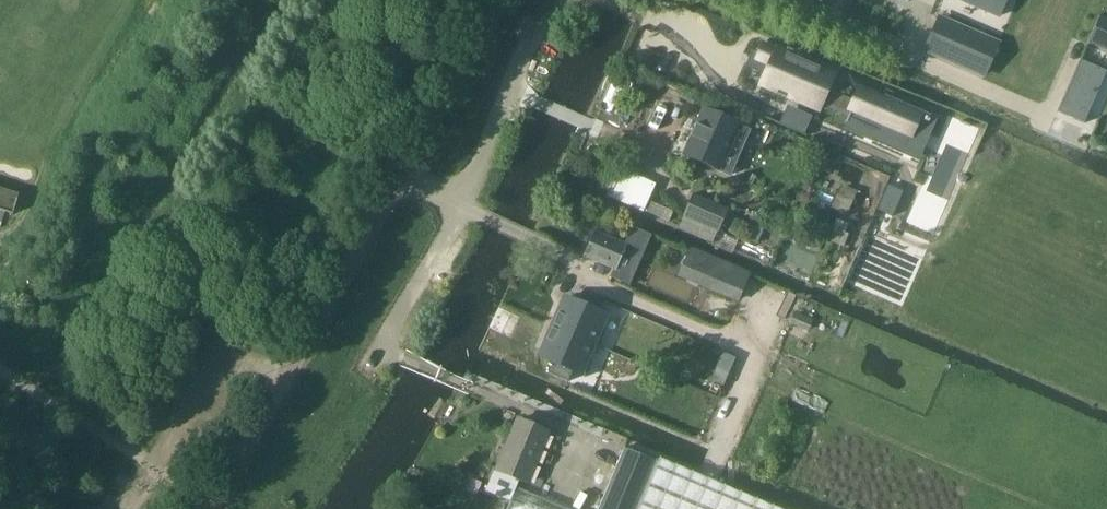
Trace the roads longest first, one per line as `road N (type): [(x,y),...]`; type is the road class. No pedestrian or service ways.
road 1 (unclassified): [(296,357),(505,0)]
road 2 (unclassified): [(123,508),(214,356),(296,357)]
road 3 (unclassified): [(210,508),(296,357)]

